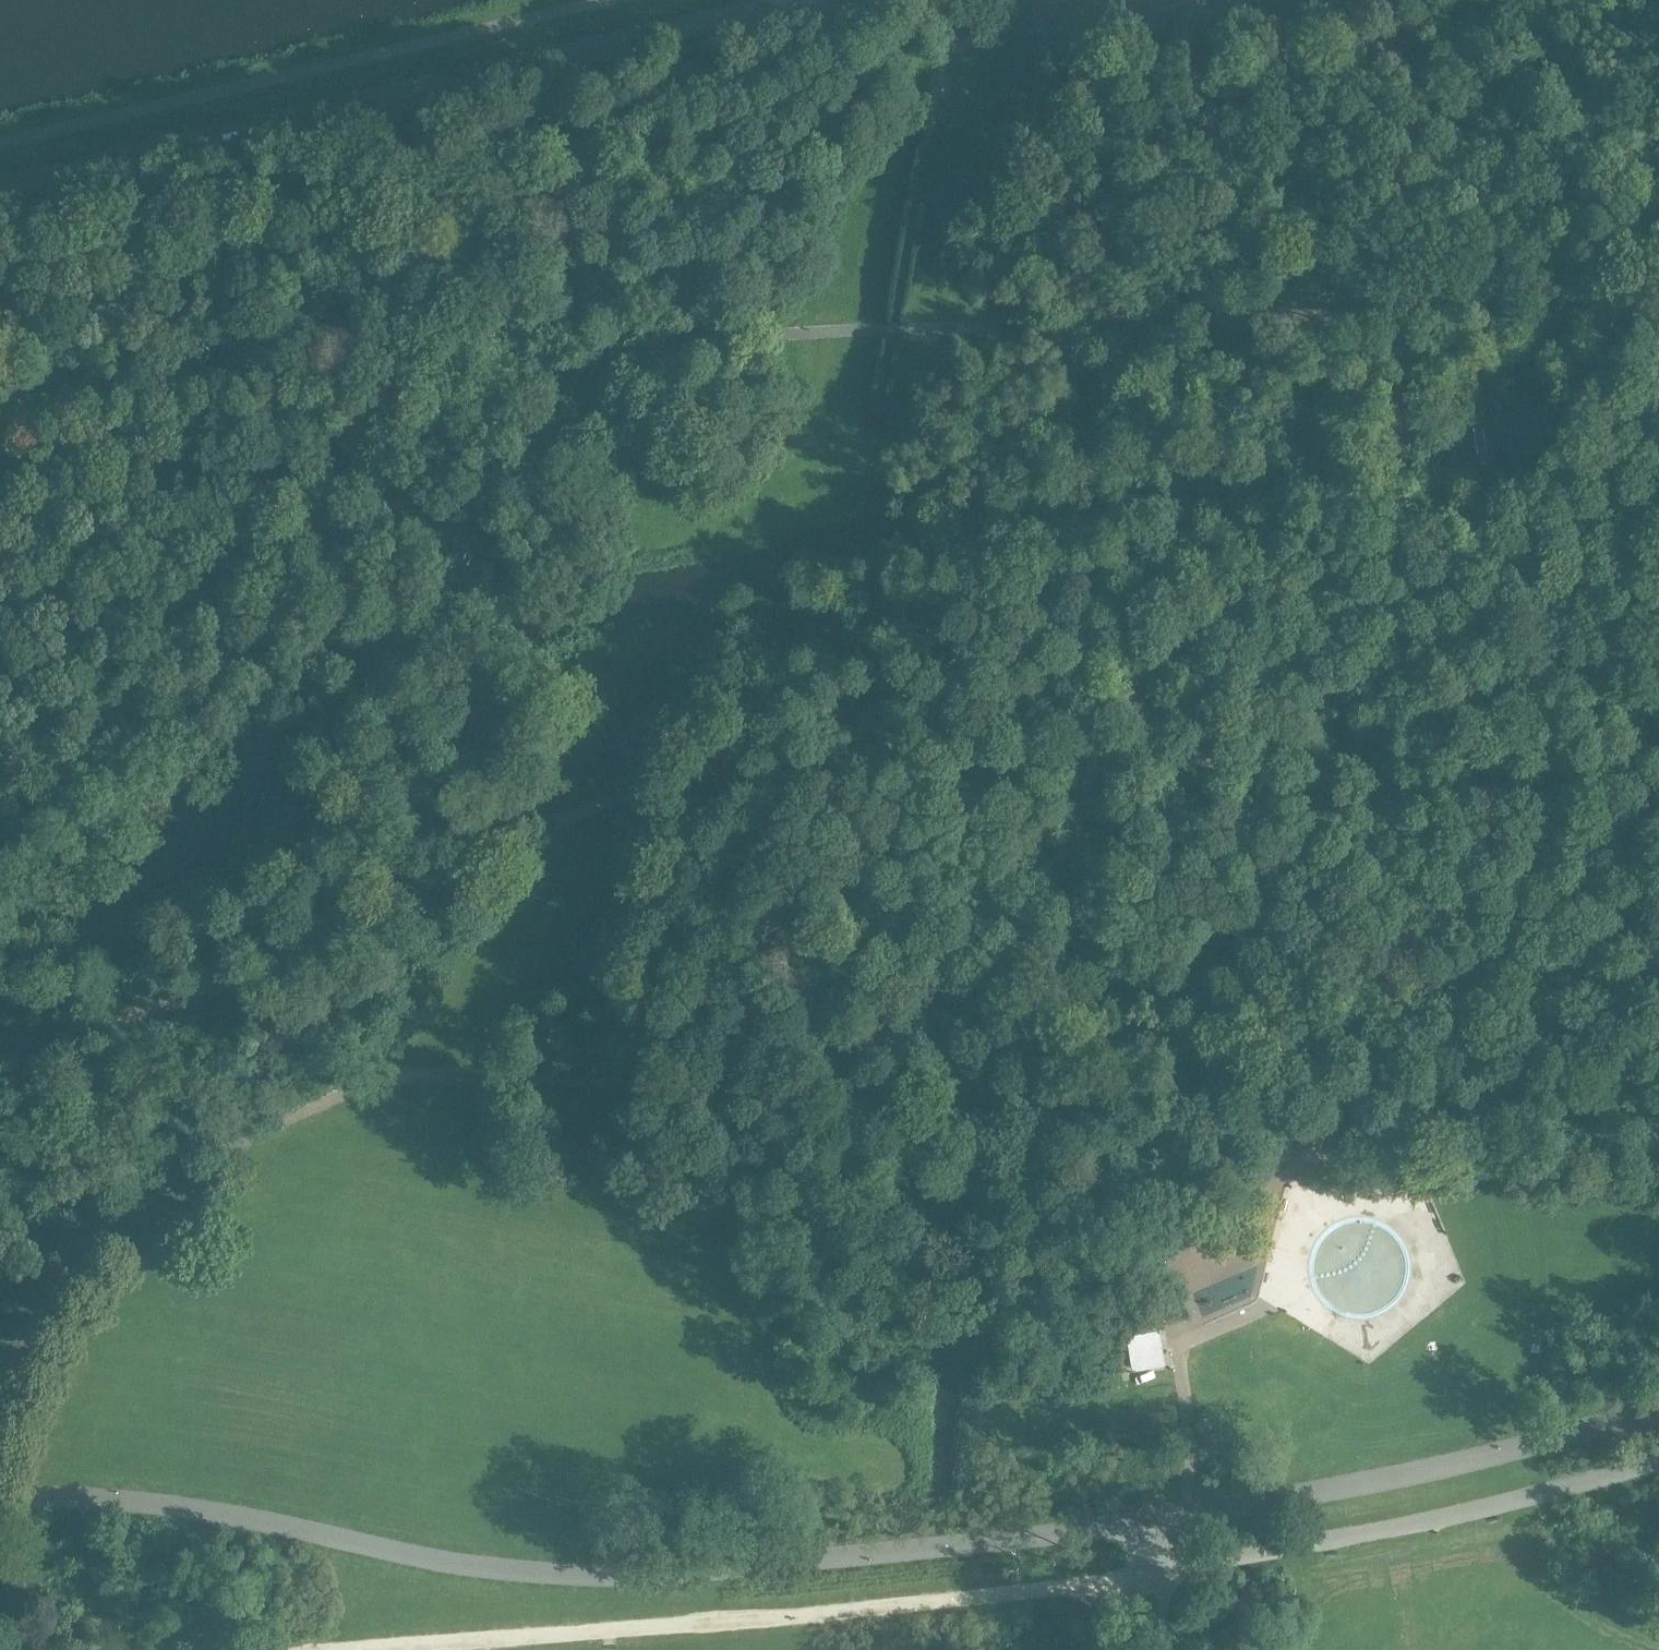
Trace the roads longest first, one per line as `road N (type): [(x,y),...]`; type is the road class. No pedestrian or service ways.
road 1 (tertiary): [(0,180),(771,0)]

